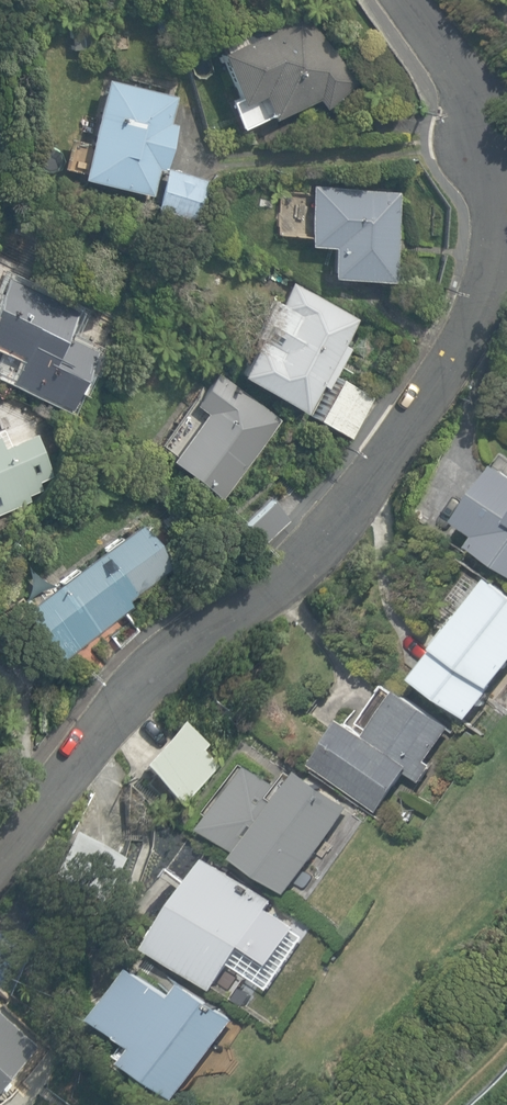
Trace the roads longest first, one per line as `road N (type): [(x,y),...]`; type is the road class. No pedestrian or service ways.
road 1 (residential): [(0,846),(119,704),(315,550),(365,489),(477,317),(493,269),(496,180),(468,91),(408,0)]

